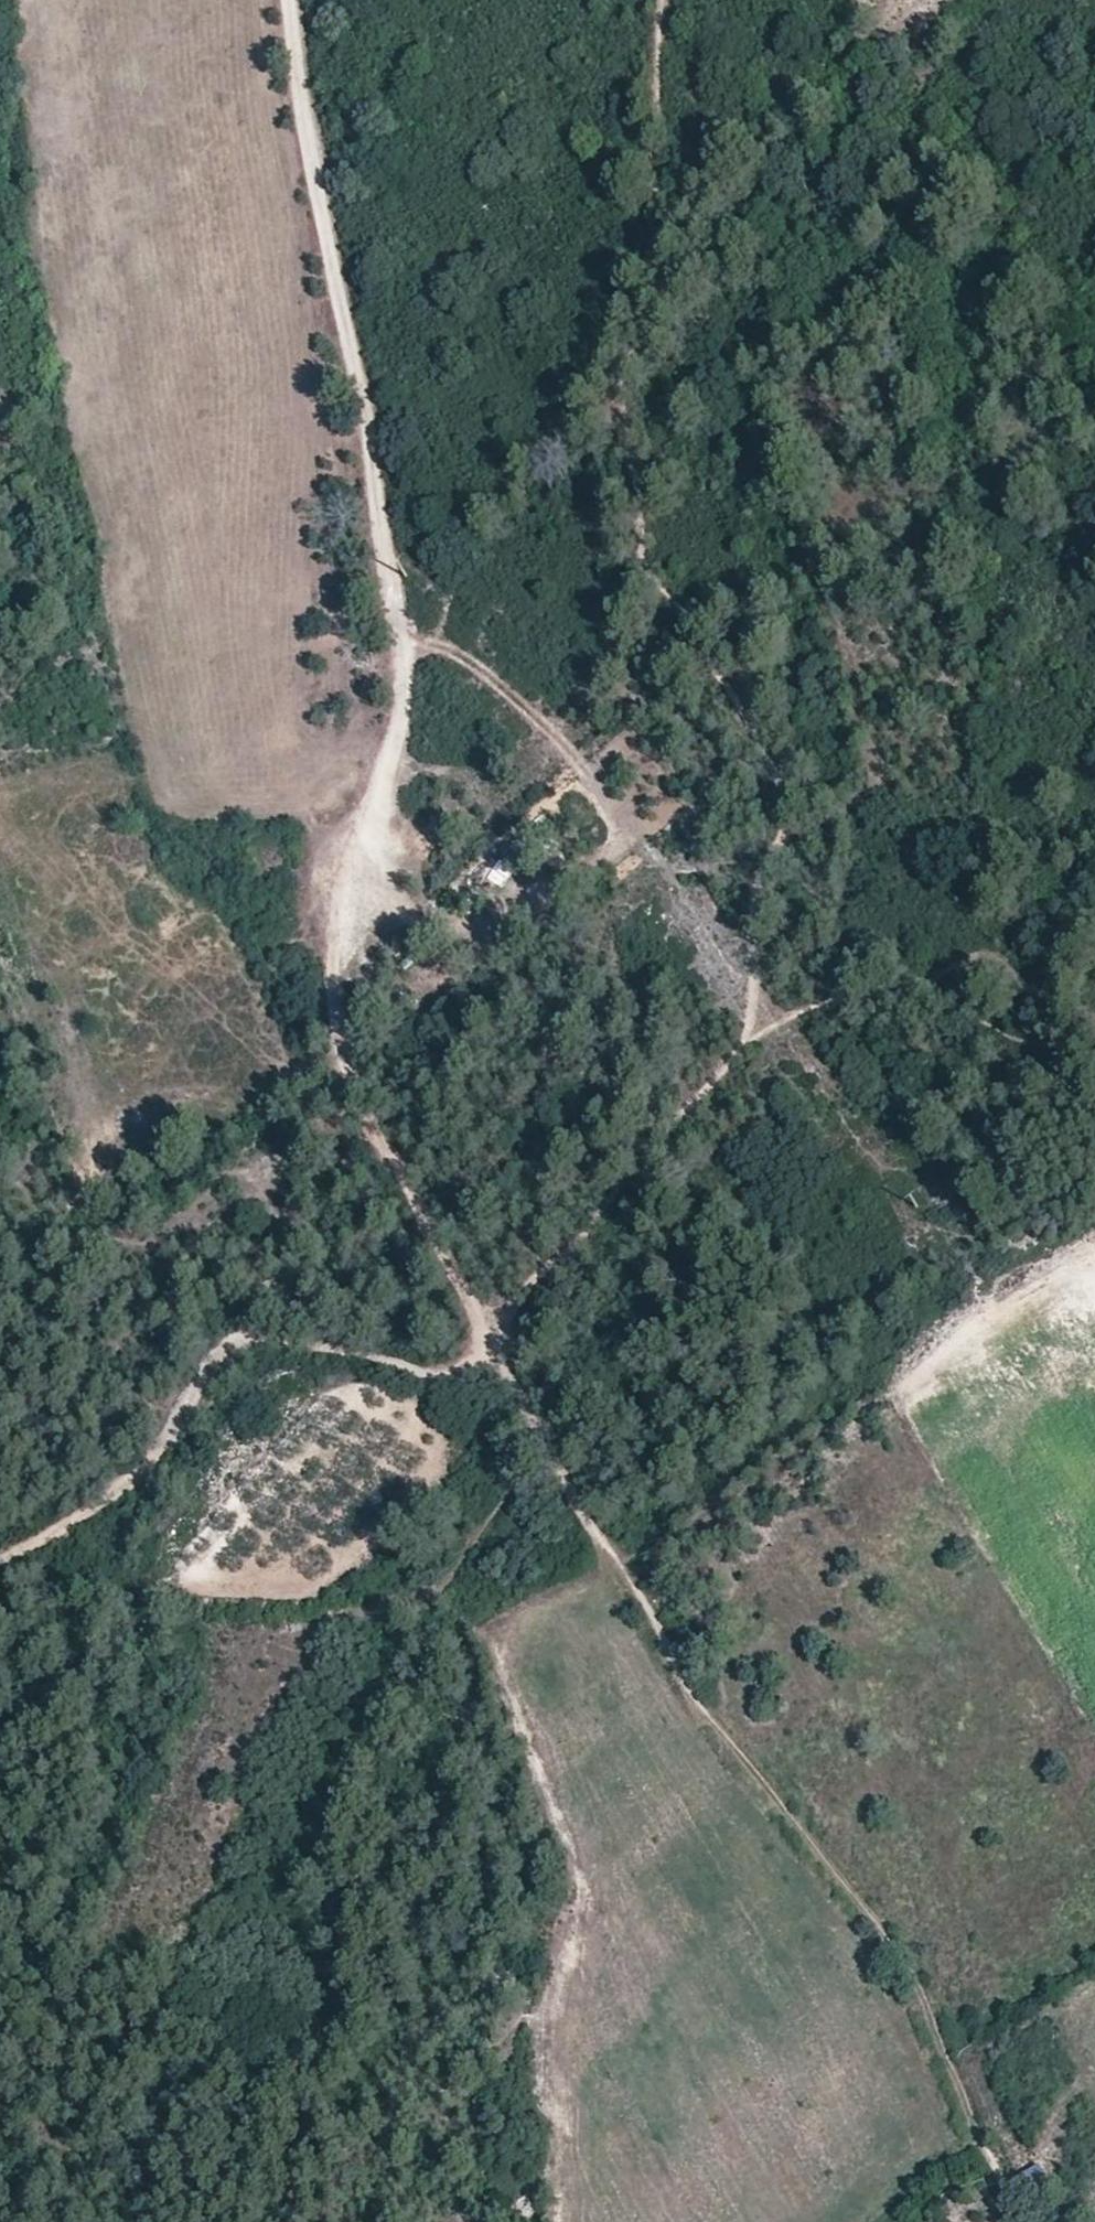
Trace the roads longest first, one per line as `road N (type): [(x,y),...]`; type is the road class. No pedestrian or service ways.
road 1 (track): [(288,0),(404,661),(385,781),(330,943),(338,1024),(382,1150),(486,1344)]
road 2 (track): [(486,1344),(576,1465),(598,1532),(639,1580),(717,1728),(792,1808),(948,2008),(1026,2221)]
road 3 (track): [(0,1560),(85,1516),(147,1470),(202,1377),(219,1355),(245,1343),(329,1350),(438,1378),(461,1370),(486,1344)]

